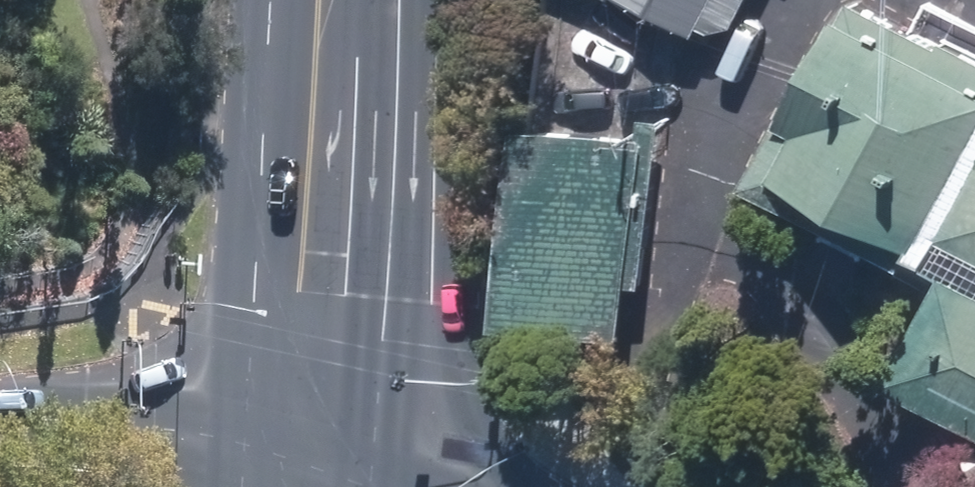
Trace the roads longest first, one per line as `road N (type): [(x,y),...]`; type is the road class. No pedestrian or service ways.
road 1 (primary): [(306,486),(335,0)]
road 2 (primary): [(0,442),(141,452),(207,486)]

